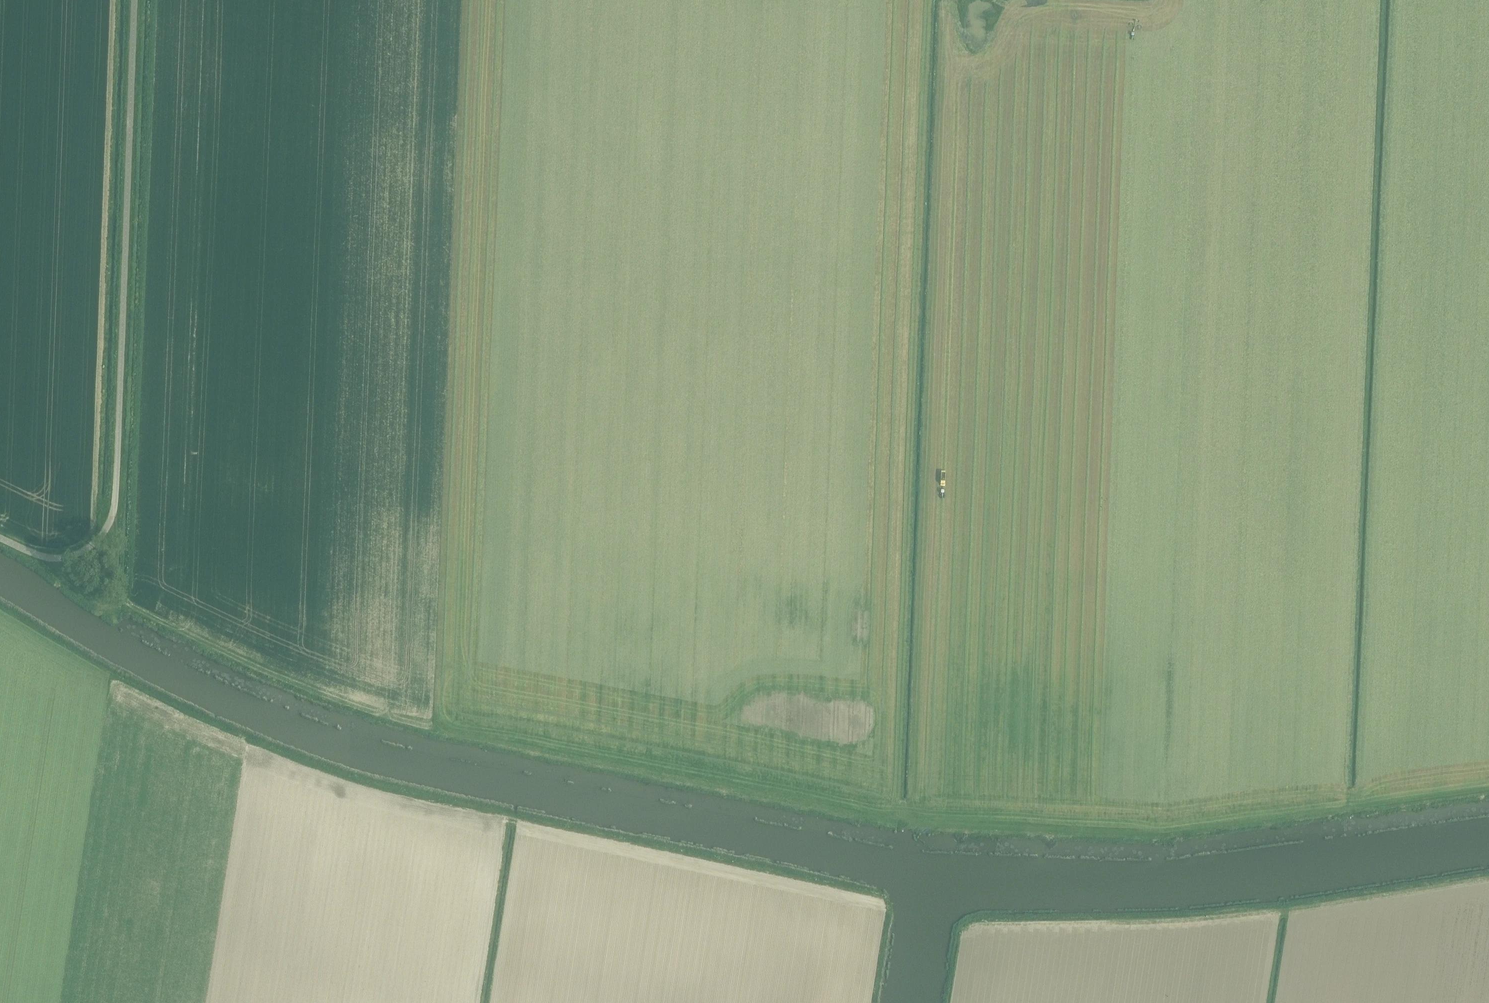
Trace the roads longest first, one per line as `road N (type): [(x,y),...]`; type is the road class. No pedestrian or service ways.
road 1 (track): [(0,621),(302,776),(397,805),(508,820),(478,1002)]

